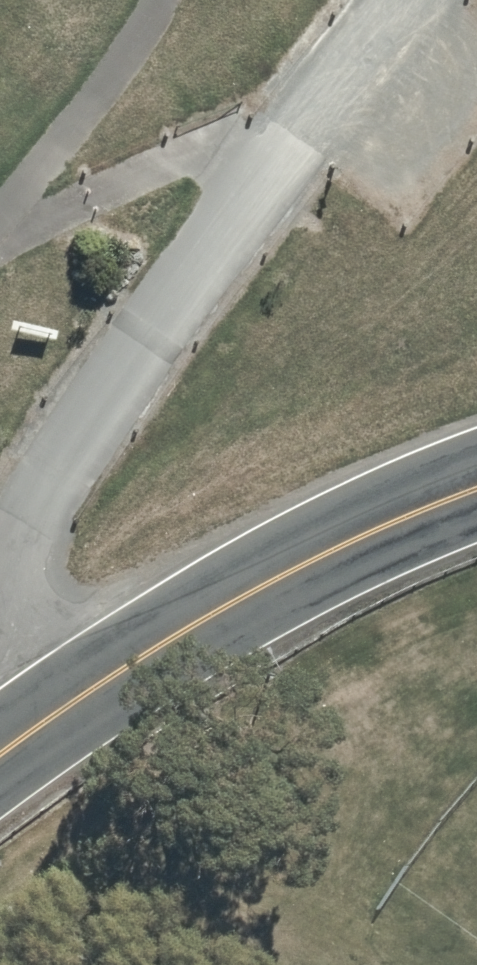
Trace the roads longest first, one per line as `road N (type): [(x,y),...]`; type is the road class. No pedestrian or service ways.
road 1 (track): [(273,140),(82,432),(6,566),(46,723)]
road 2 (secondary): [(0,757),(224,607),(476,489)]
road 3 (track): [(391,0),(305,107)]

